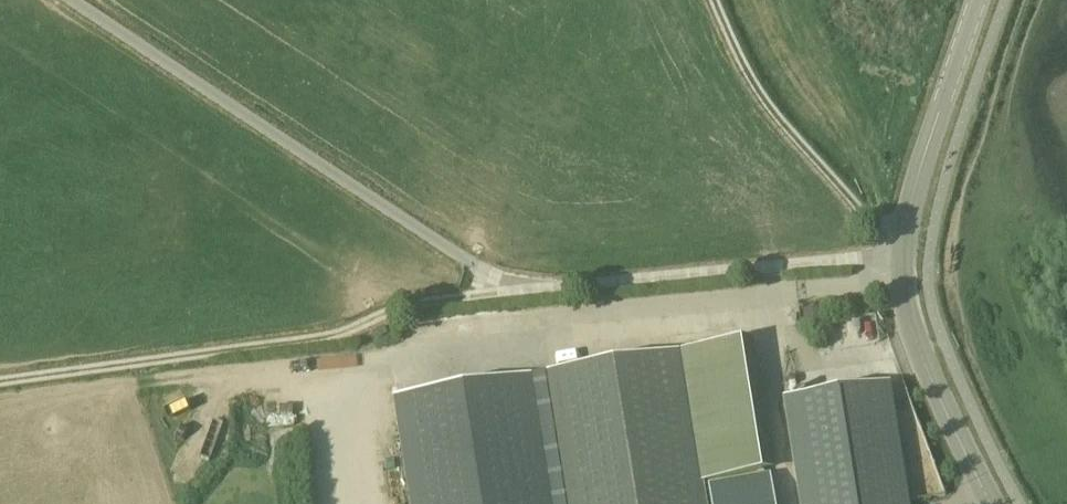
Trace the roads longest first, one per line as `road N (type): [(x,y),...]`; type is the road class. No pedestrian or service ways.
road 1 (track): [(519,290),(72,0)]
road 2 (track): [(519,290),(391,308),(345,337),(0,383)]
road 3 (unclassified): [(904,257),(519,290)]
road 4 (track): [(905,237),(865,217),(761,98),(715,0)]
road 5 (tertiary): [(1001,503),(934,384),(907,312),(904,257)]
road 6 (tertiary): [(904,257),(908,207),(977,0)]

